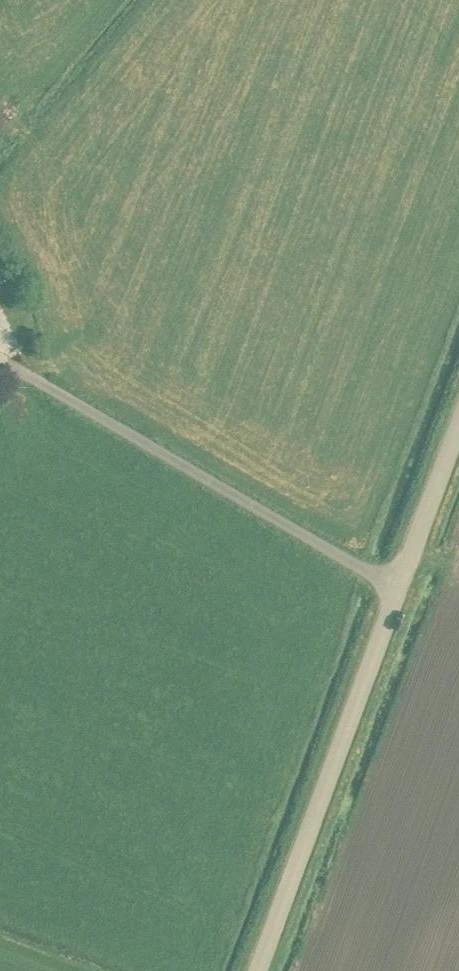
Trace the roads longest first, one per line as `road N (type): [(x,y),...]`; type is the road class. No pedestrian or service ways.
road 1 (unclassified): [(255,970),(458,416)]

